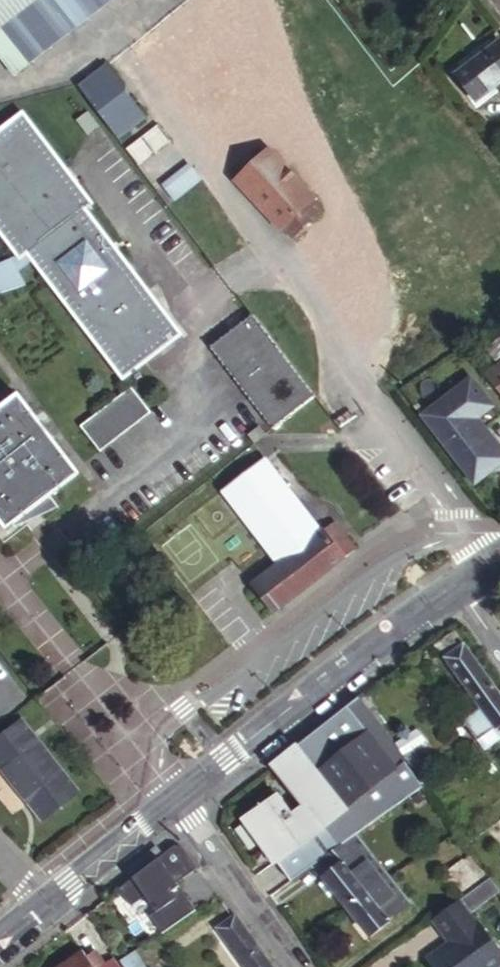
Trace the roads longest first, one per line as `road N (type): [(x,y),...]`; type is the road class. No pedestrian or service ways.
road 1 (tertiary): [(180,805),(454,590)]
road 2 (tertiary): [(0,947),(180,805)]
road 3 (residential): [(180,805),(296,966)]

